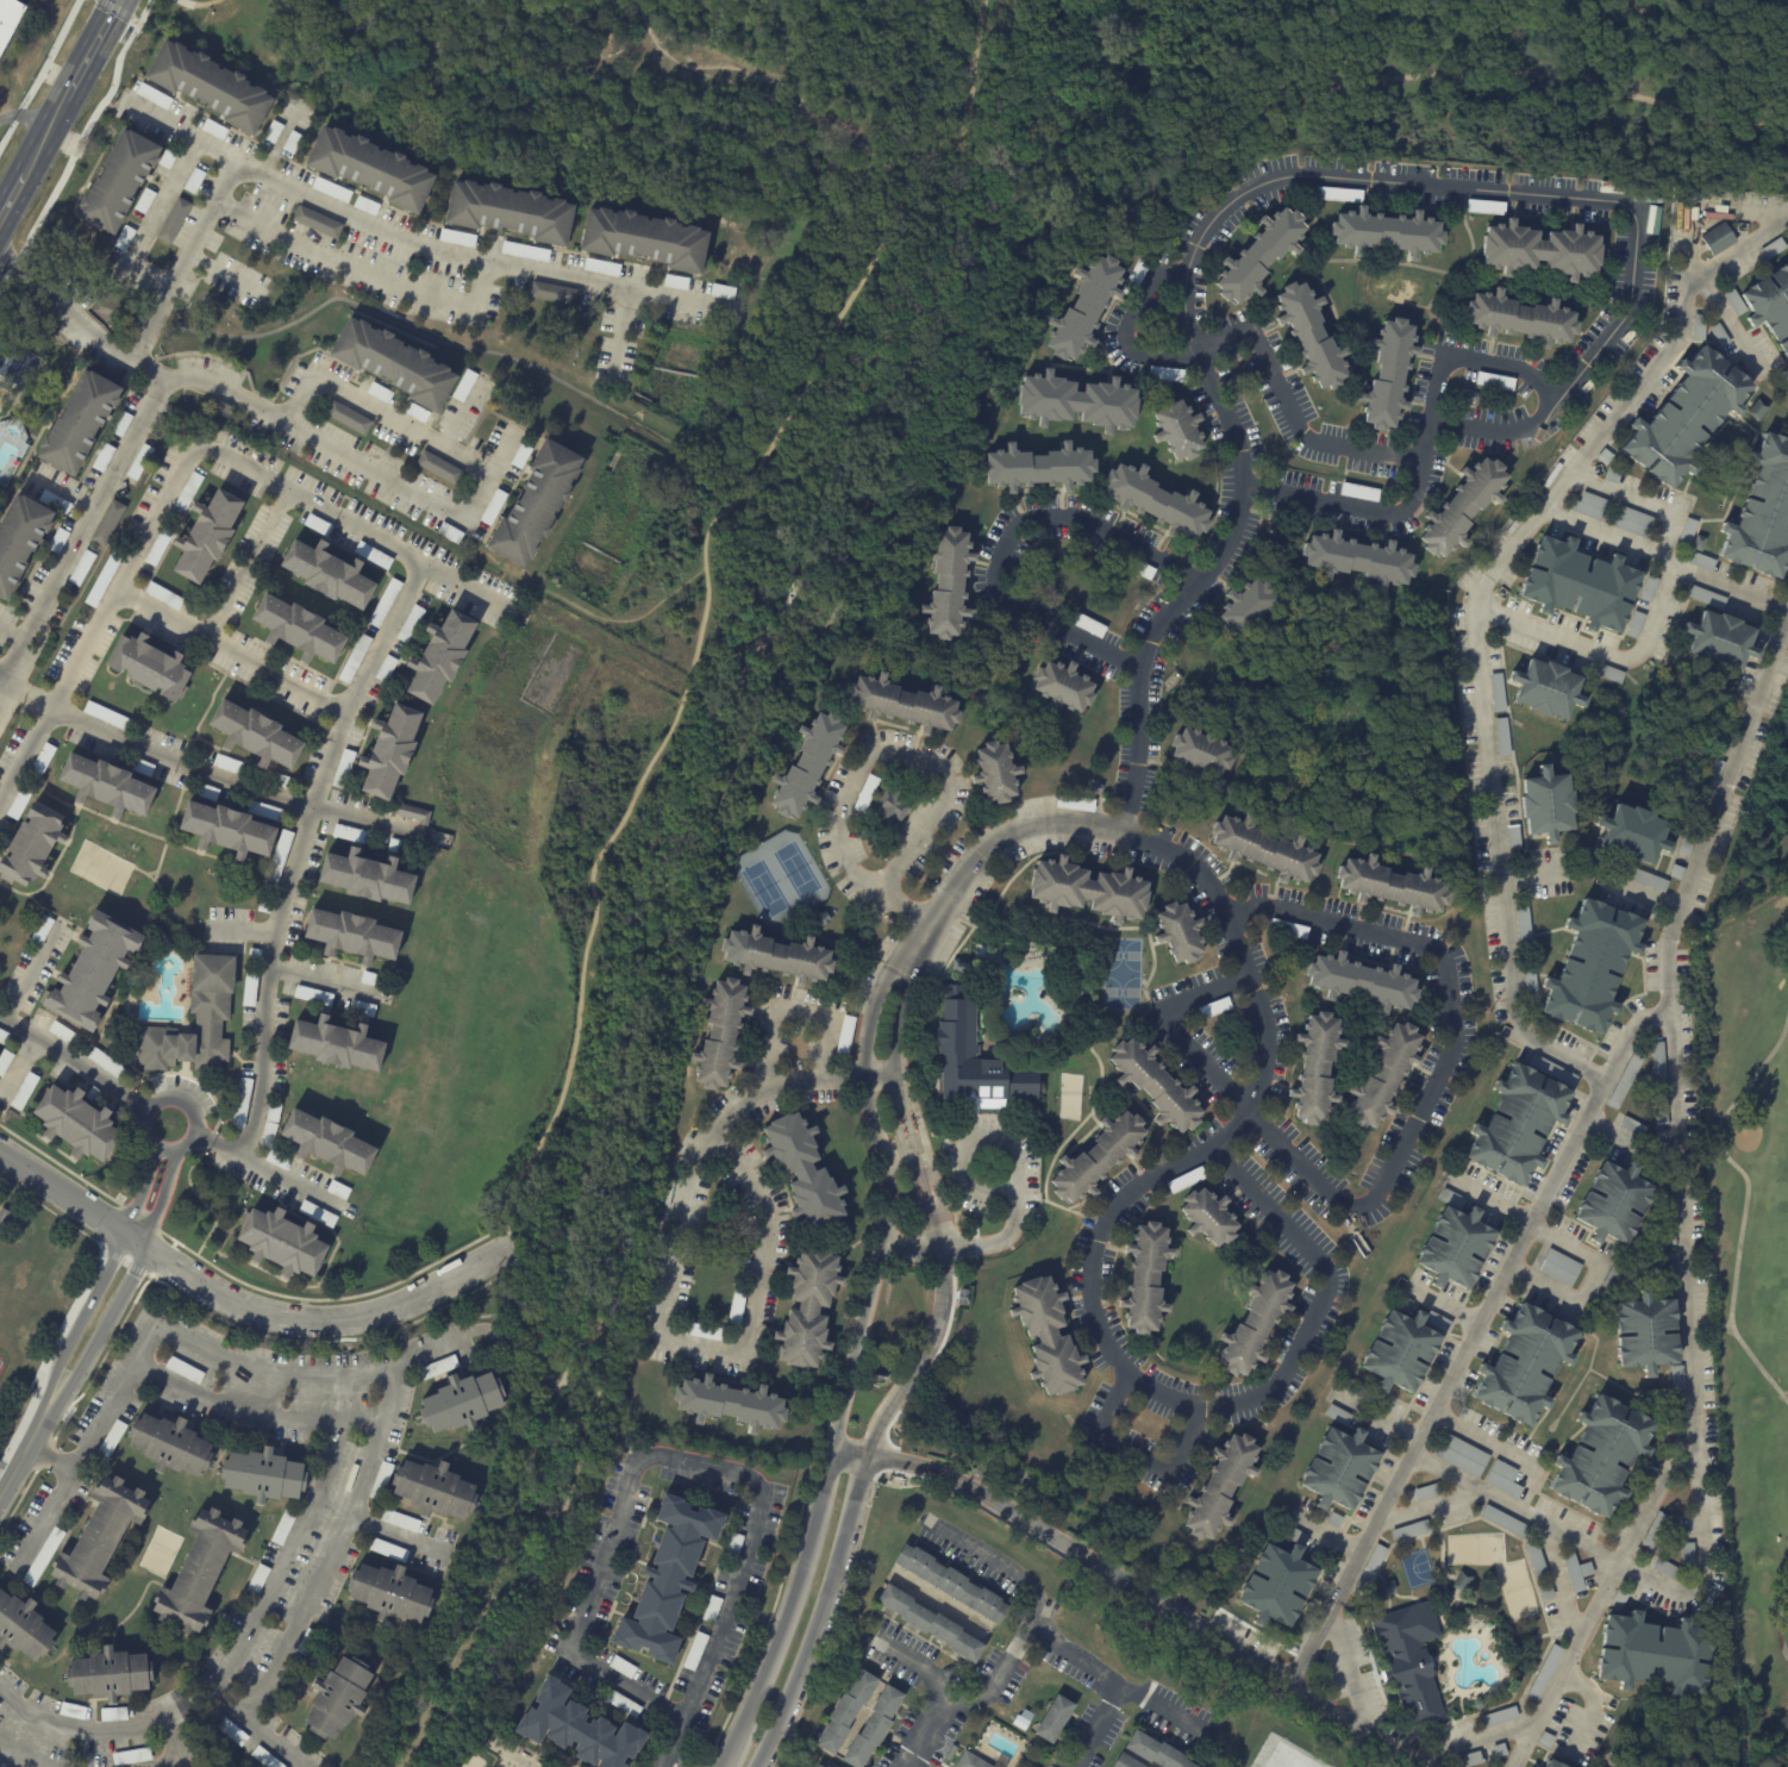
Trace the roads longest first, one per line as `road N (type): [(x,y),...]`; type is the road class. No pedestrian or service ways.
road 1 (residential): [(882,1249),(795,1598),(731,1749)]
road 2 (residential): [(758,1766),(826,1607),(877,1428),(931,1344),(943,1295)]
road 3 (residential): [(513,1249),(427,1295),(331,1319),(280,1316),(236,1300),(144,1250)]
road 4 (primary): [(123,0),(0,224)]
road 5 (tertiary): [(124,1238),(55,1361),(50,1400)]
road 6 (tertiary): [(50,1400),(77,1374),(144,1250)]
road 7 (tertiary): [(0,1156),(124,1238)]

